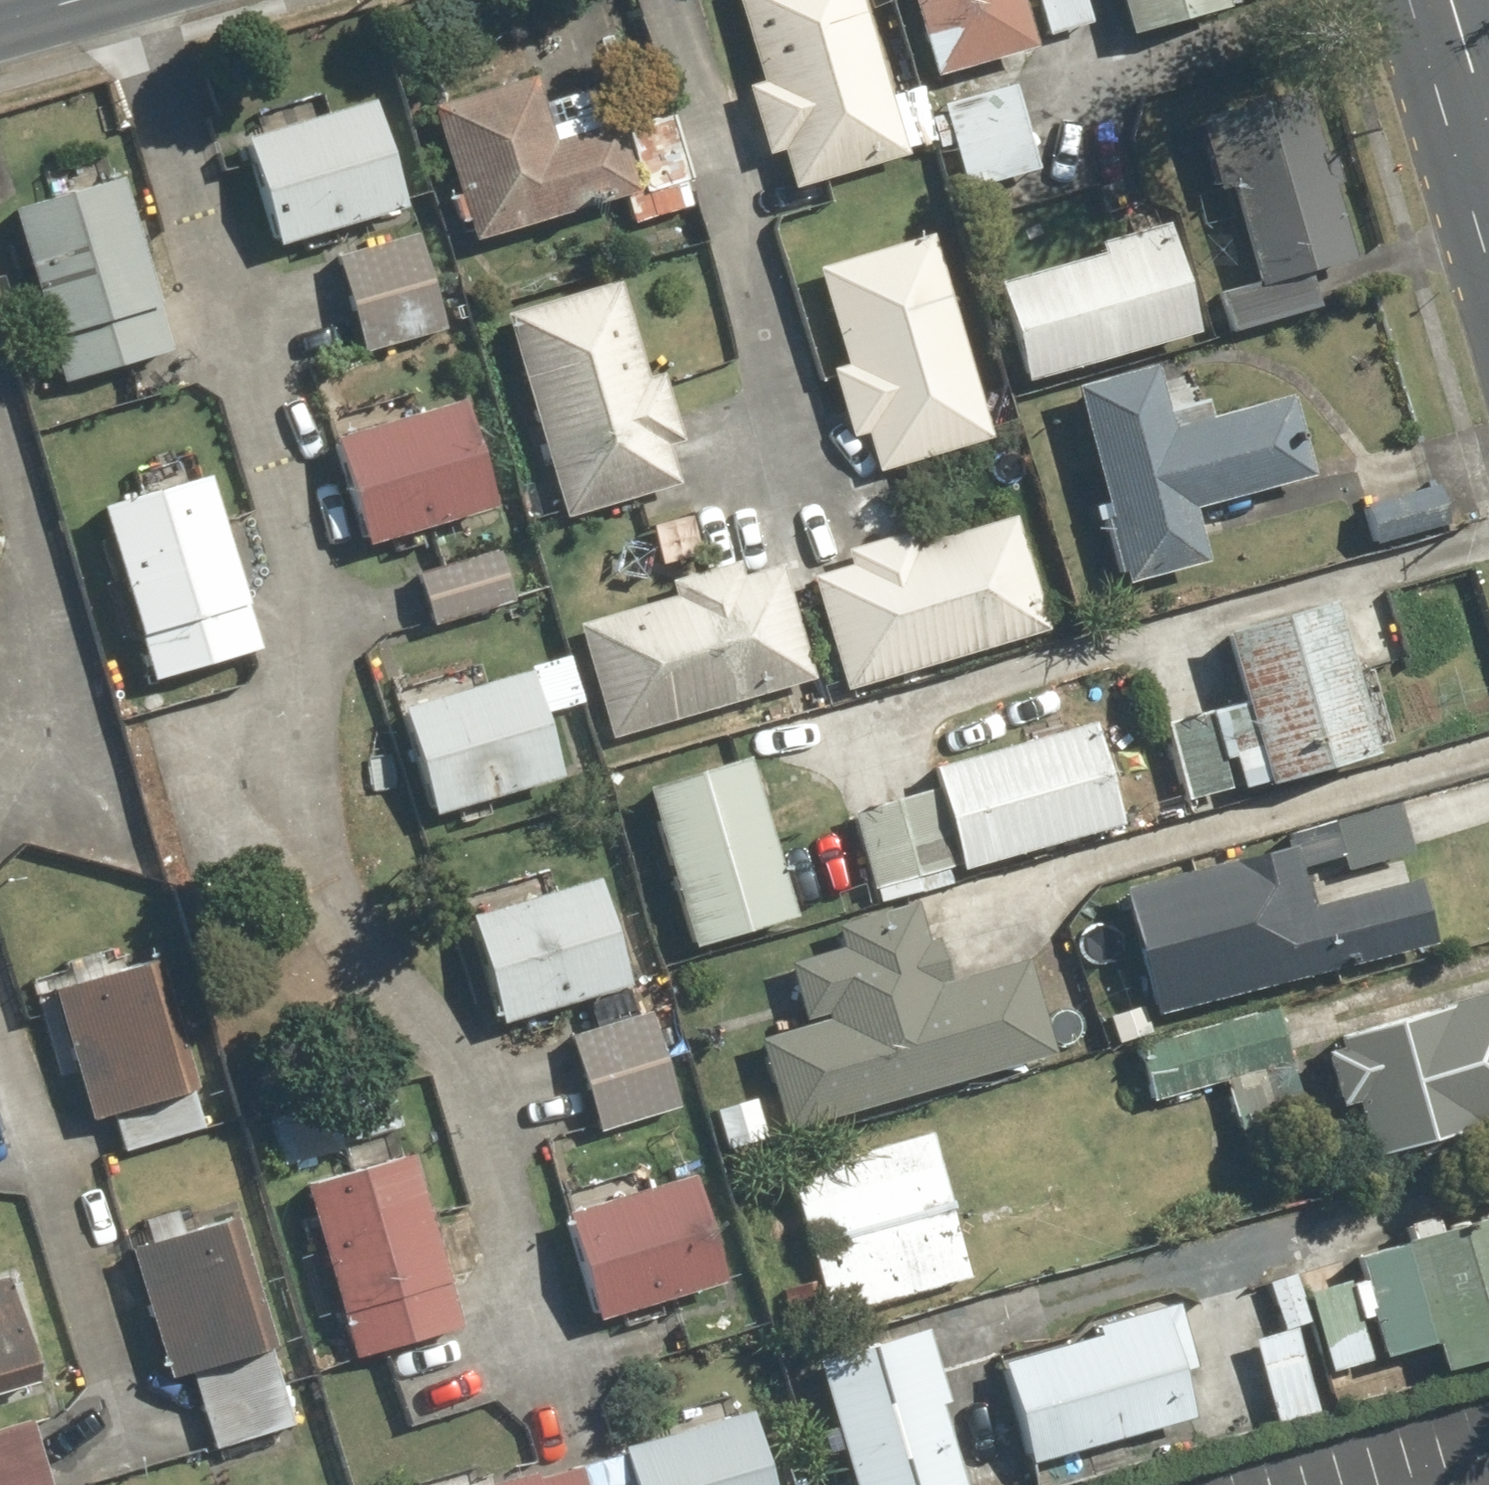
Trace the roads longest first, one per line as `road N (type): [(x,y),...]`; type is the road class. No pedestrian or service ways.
road 1 (secondary): [(1488,138),(1448,0)]

